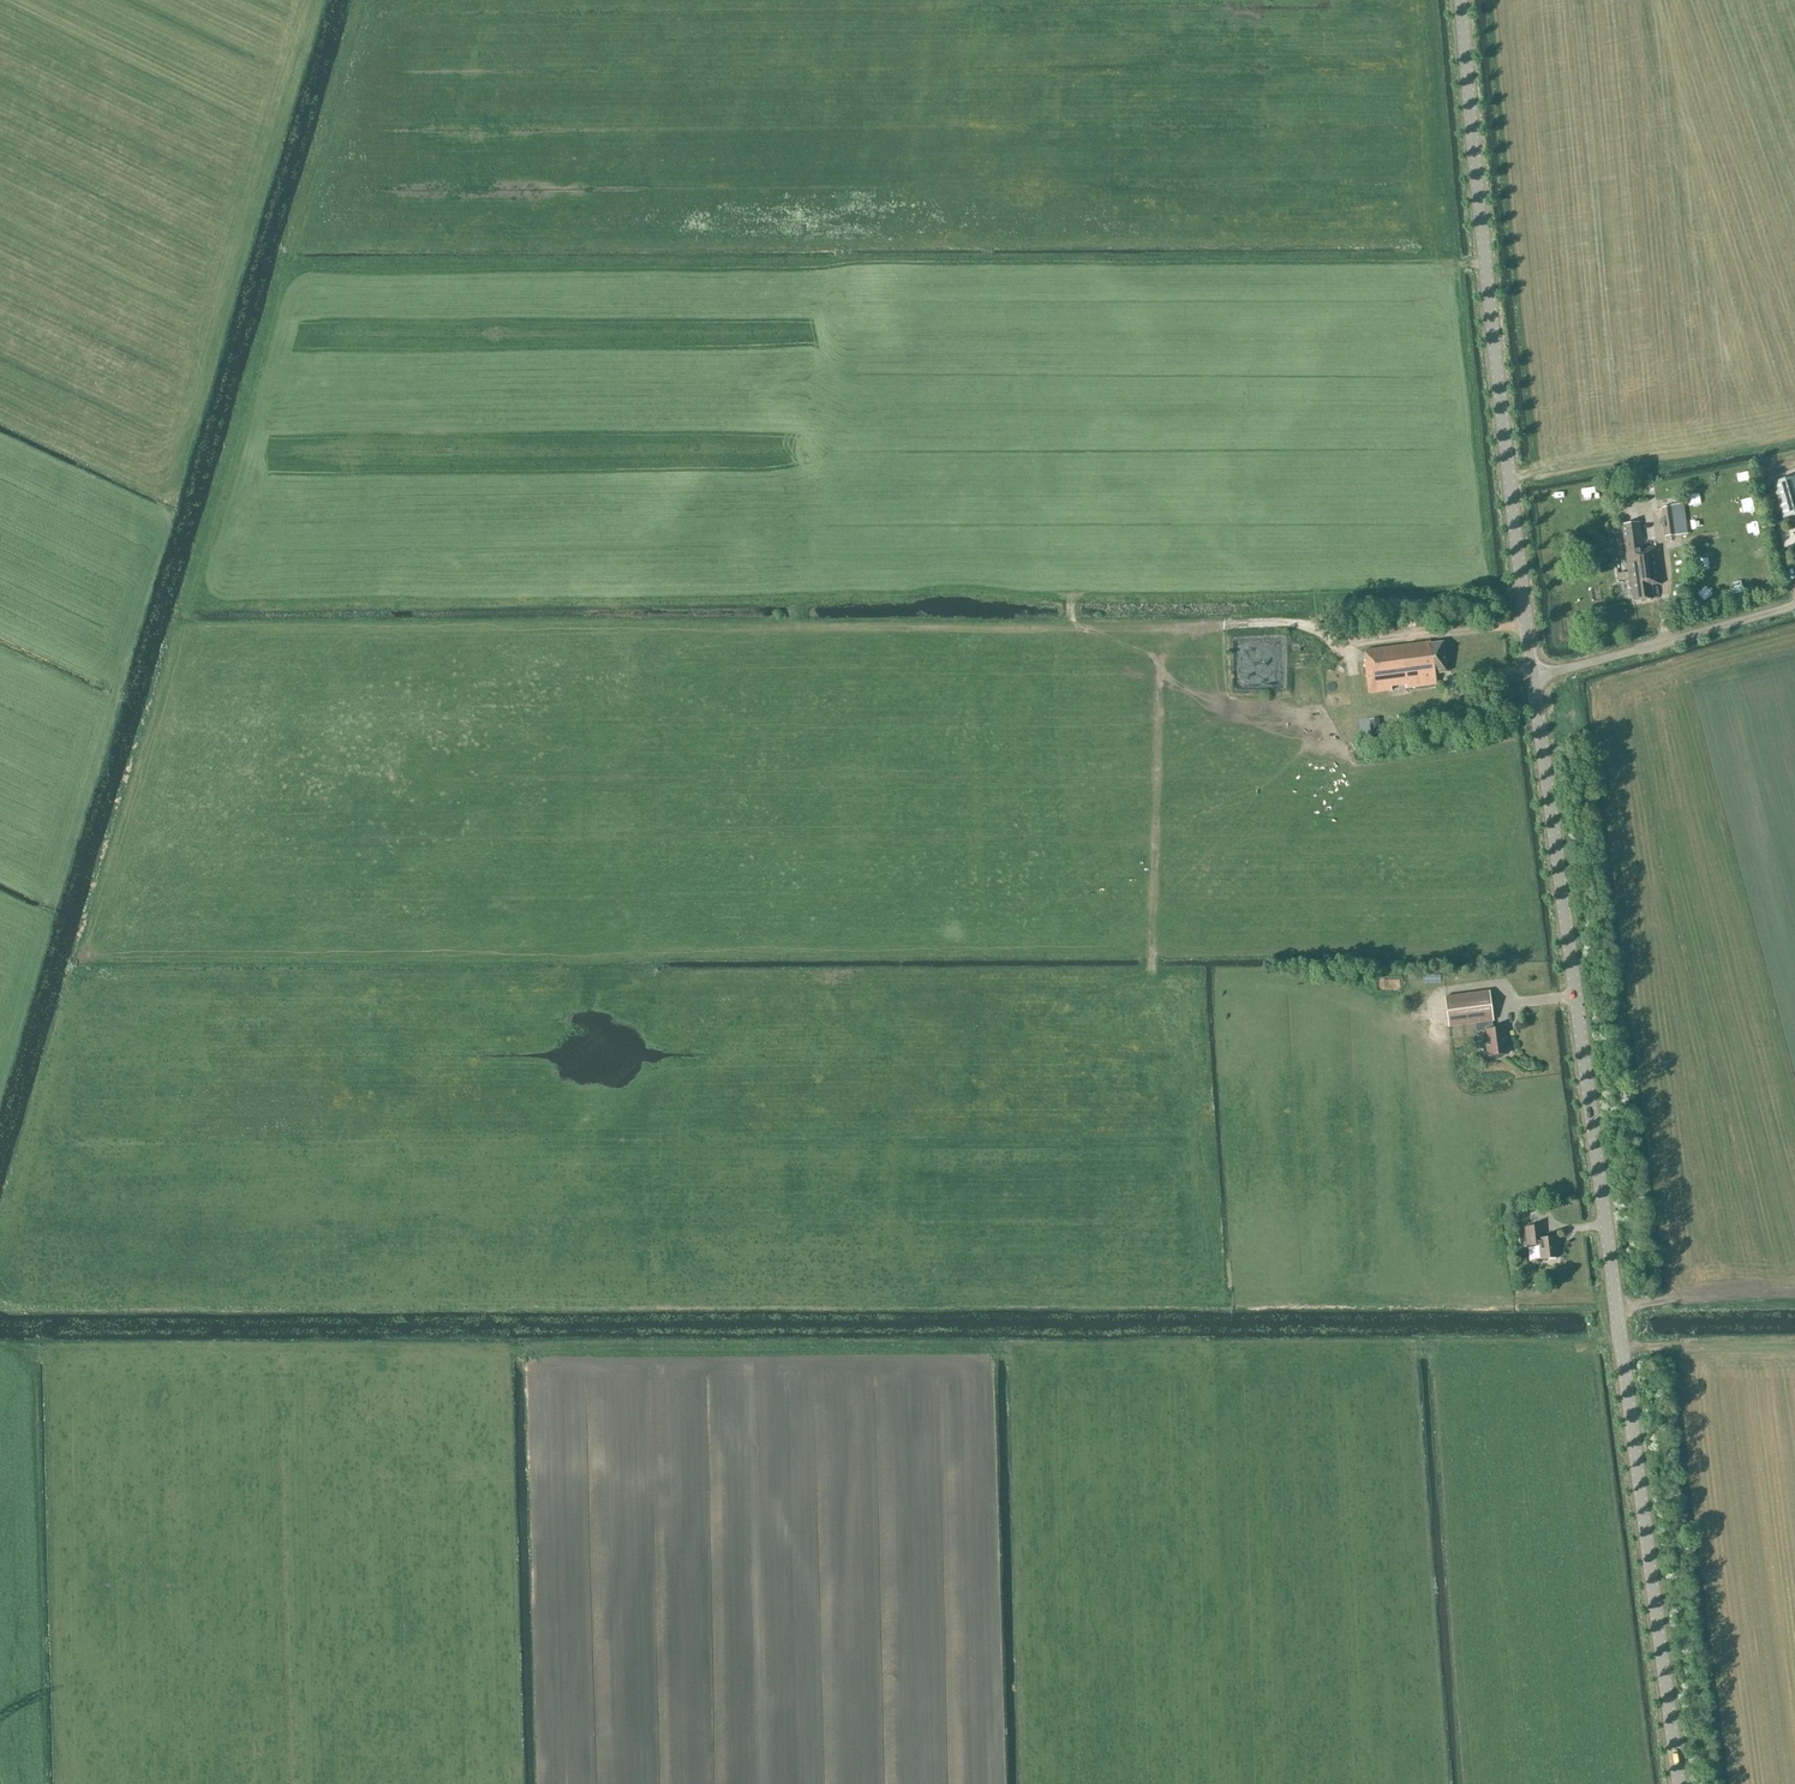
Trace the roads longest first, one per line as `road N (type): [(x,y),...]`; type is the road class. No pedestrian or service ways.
road 1 (tertiary): [(1676,1783),(1533,679)]
road 2 (tertiary): [(1533,679),(1466,0)]
road 3 (unclassified): [(1533,679),(1794,602)]

